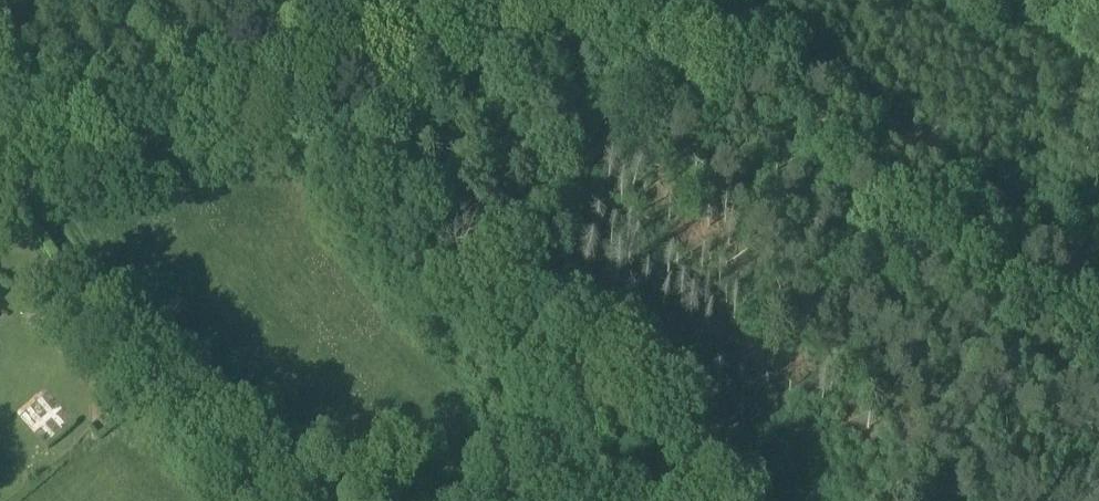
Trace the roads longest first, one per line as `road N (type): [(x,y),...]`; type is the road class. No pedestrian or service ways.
road 1 (unclassified): [(0,200),(548,0)]
road 2 (track): [(1098,345),(645,0)]

